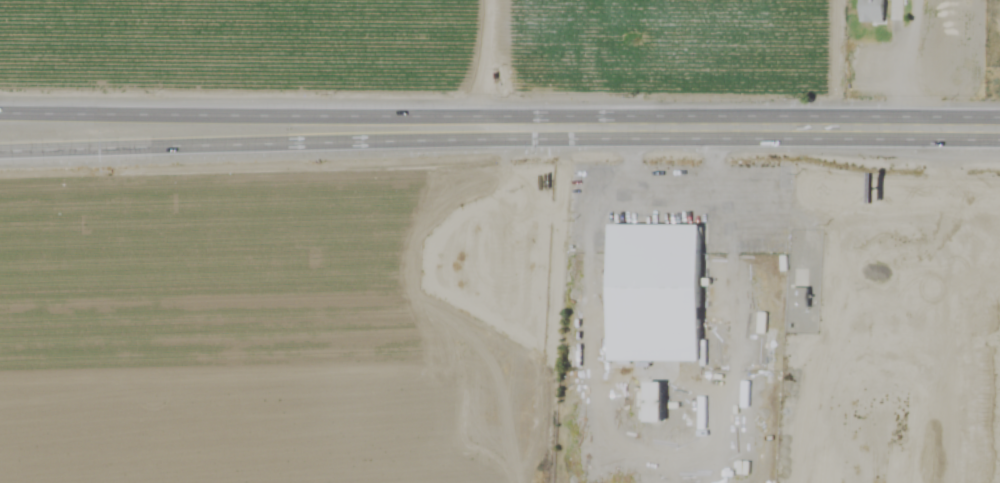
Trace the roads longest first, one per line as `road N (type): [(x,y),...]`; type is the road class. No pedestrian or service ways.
road 1 (trunk): [(0,153),(502,130)]
road 2 (trunk): [(502,130),(0,113)]
road 3 (trunk): [(784,131),(502,130)]
road 4 (trunk): [(999,132),(784,131)]

